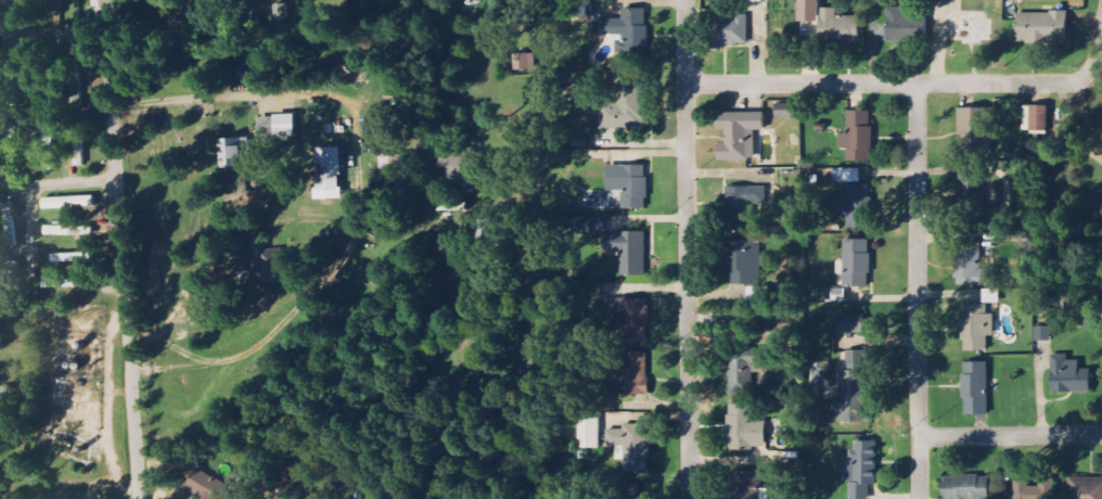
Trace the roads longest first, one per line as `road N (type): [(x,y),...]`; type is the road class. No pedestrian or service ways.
road 1 (residential): [(693,498),(687,0)]
road 2 (residential): [(140,498),(111,90),(98,44)]
road 3 (residential): [(919,498),(925,86)]
road 4 (residential): [(689,80),(761,87),(1082,79)]
road 5 (residential): [(1101,433),(919,437)]

